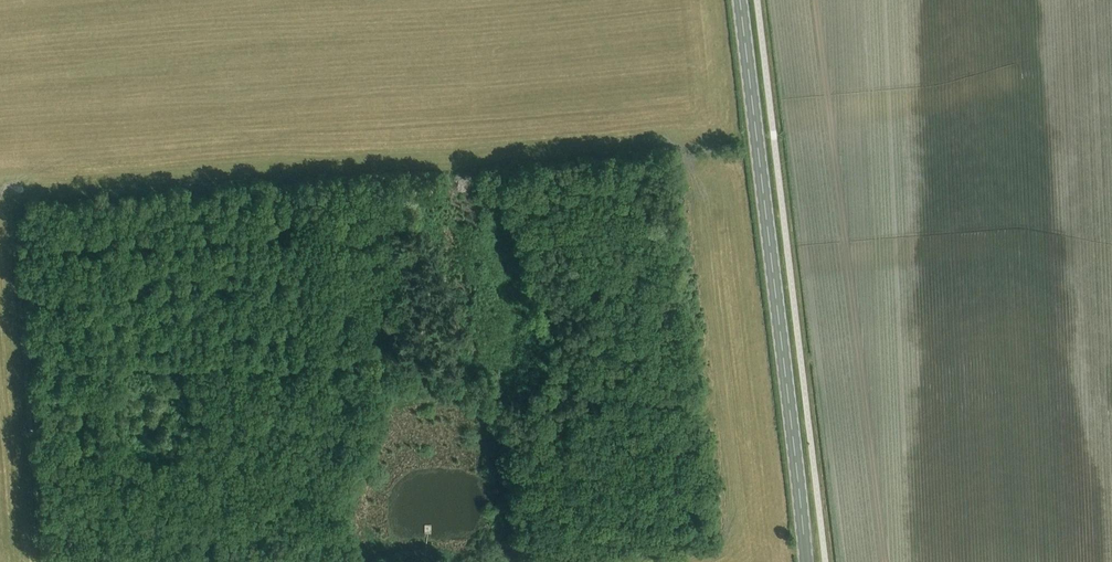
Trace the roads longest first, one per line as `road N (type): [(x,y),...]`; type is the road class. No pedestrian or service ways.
road 1 (secondary): [(806,561),(738,0)]

